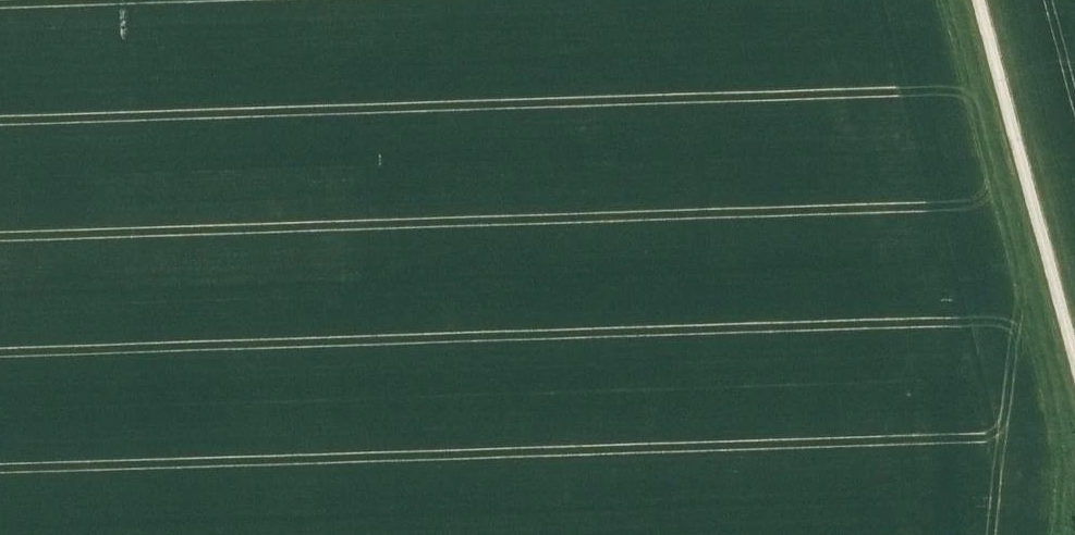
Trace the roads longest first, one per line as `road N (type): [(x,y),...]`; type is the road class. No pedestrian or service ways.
road 1 (track): [(940,0),(1059,447),(1050,534)]
road 2 (track): [(980,0),(1074,353)]

